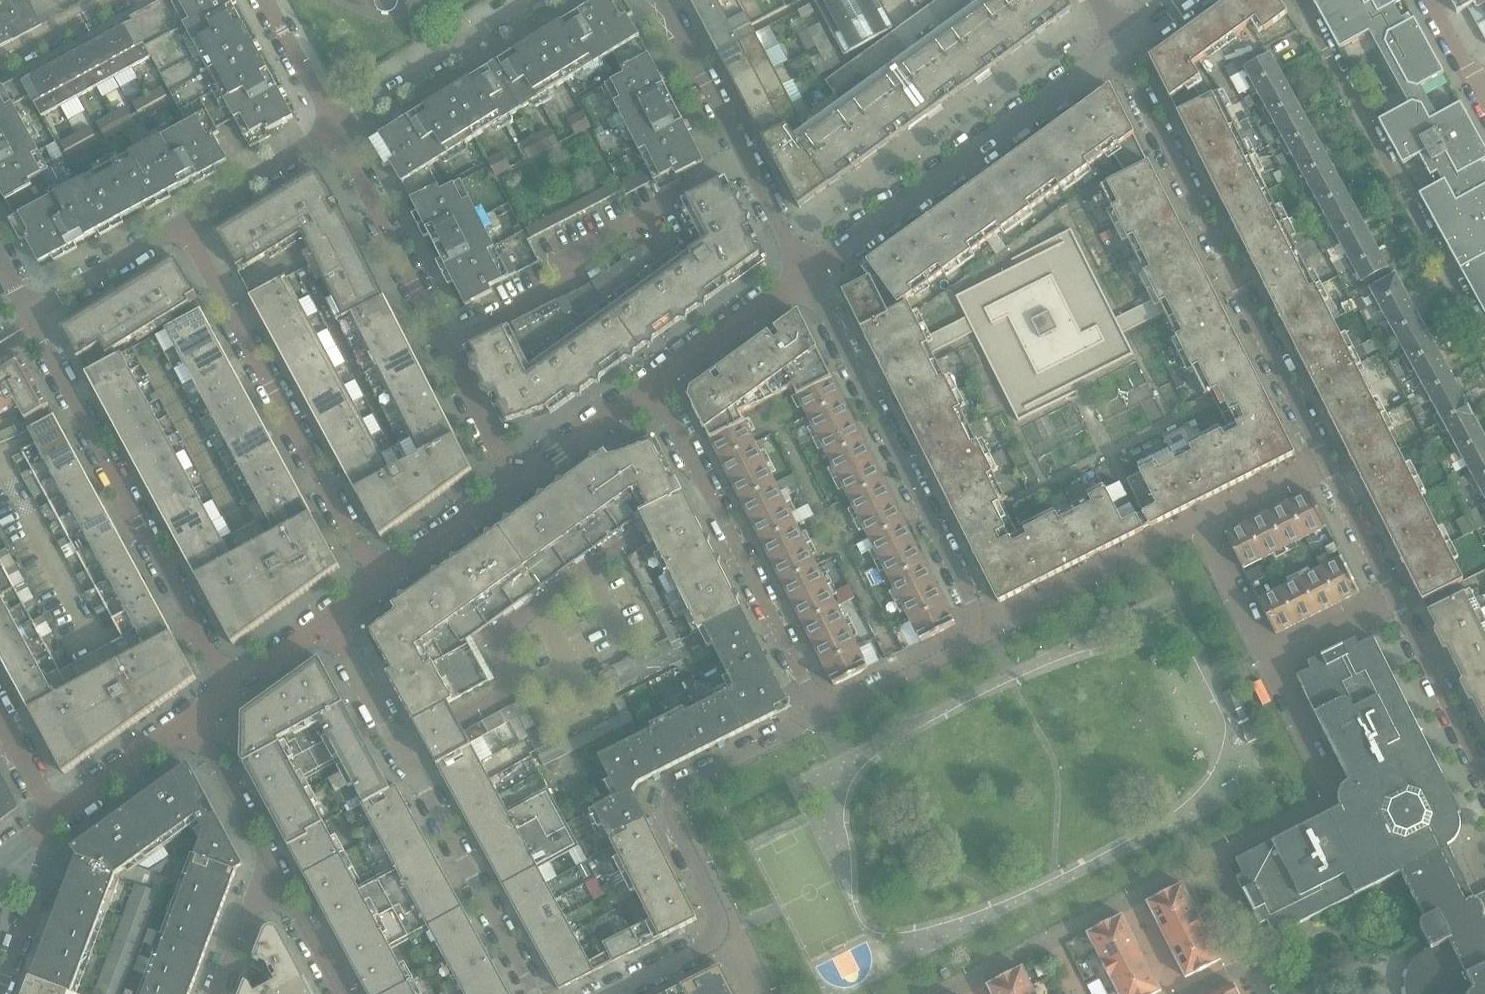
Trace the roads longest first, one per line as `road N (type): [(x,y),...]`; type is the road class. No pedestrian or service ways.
road 1 (residential): [(1484,781),(1141,99),(1121,44)]
road 2 (residential): [(815,718),(960,649),(972,636),(975,605),(804,269)]
road 3 (residential): [(399,749),(516,685),(493,641),(640,533),(709,501)]
road 4 (residential): [(610,993),(721,930),(721,914),(667,808),(672,792),(815,718)]
road 5 (residential): [(231,689),(32,324)]
road 6 (residential): [(181,222),(377,584)]
road 7 (residential): [(516,484),(332,127)]
road 8 (residential): [(804,269),(1121,44)]
road 9 (residential): [(1484,337),(1296,0)]
road 10 (residential): [(662,0),(804,269)]
road 11 (residential): [(534,993),(399,749)]
road 12 (residential): [(709,501),(815,718)]
road 13 (residential): [(332,127),(535,0)]
road 14 (residential): [(654,389),(804,269)]
road 15 (residential): [(32,324),(43,308),(181,222)]
road 16 (residential): [(191,719),(276,877)]
road 17 (residential): [(181,222),(332,127)]
road 18 (residential): [(51,822),(191,719)]
road 19 (residential): [(51,822),(53,843),(0,985)]
road 20 (residential): [(377,584),(516,484)]
road 21 (residential): [(516,484),(654,389)]
road 22 (residential): [(399,749),(327,619)]
road 23 (residential): [(266,0),(332,127)]
road 24 (residential): [(215,993),(251,900),(276,877)]
road 25 (residential): [(276,877),(341,993)]
road 26 (residential): [(0,64),(115,0)]
road 27 (residential): [(654,389),(709,501)]

